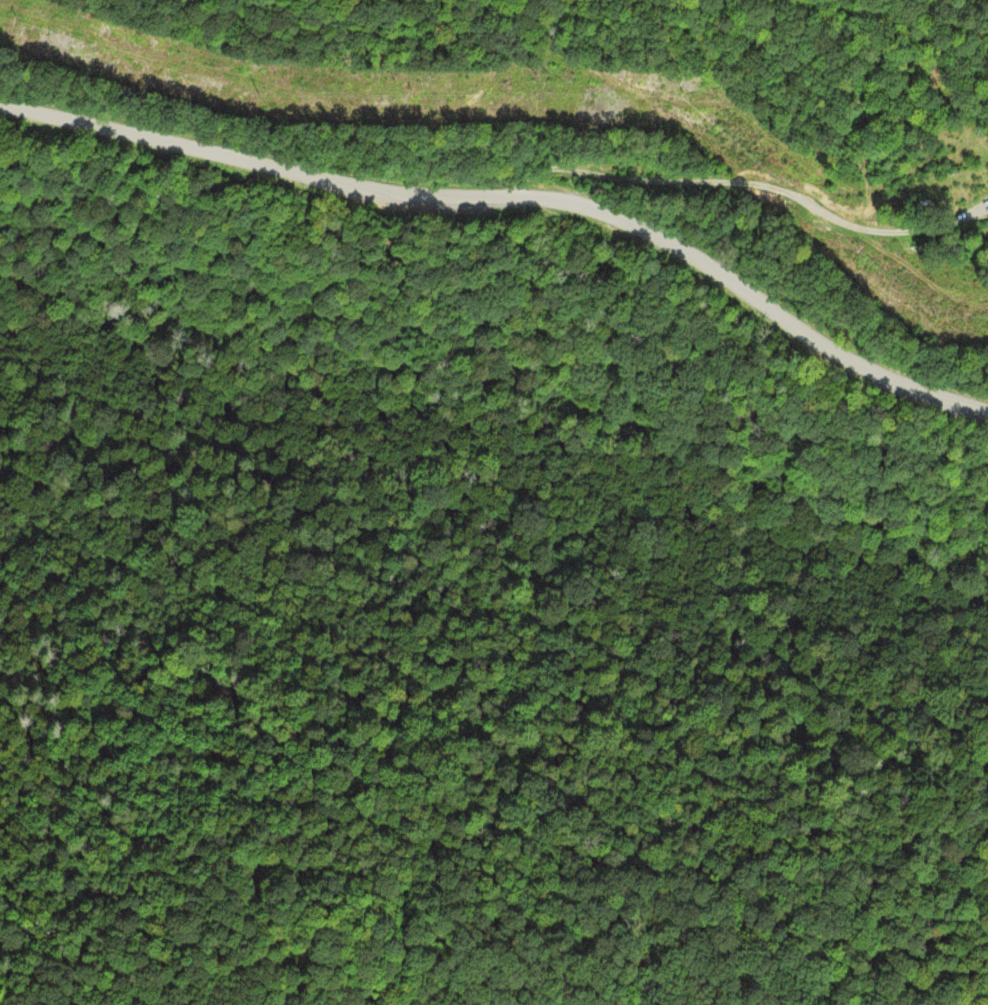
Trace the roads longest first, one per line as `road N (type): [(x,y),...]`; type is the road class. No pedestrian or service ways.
road 1 (tertiary): [(0,105),(384,198),(559,210),(694,269),(920,394),(987,418)]

